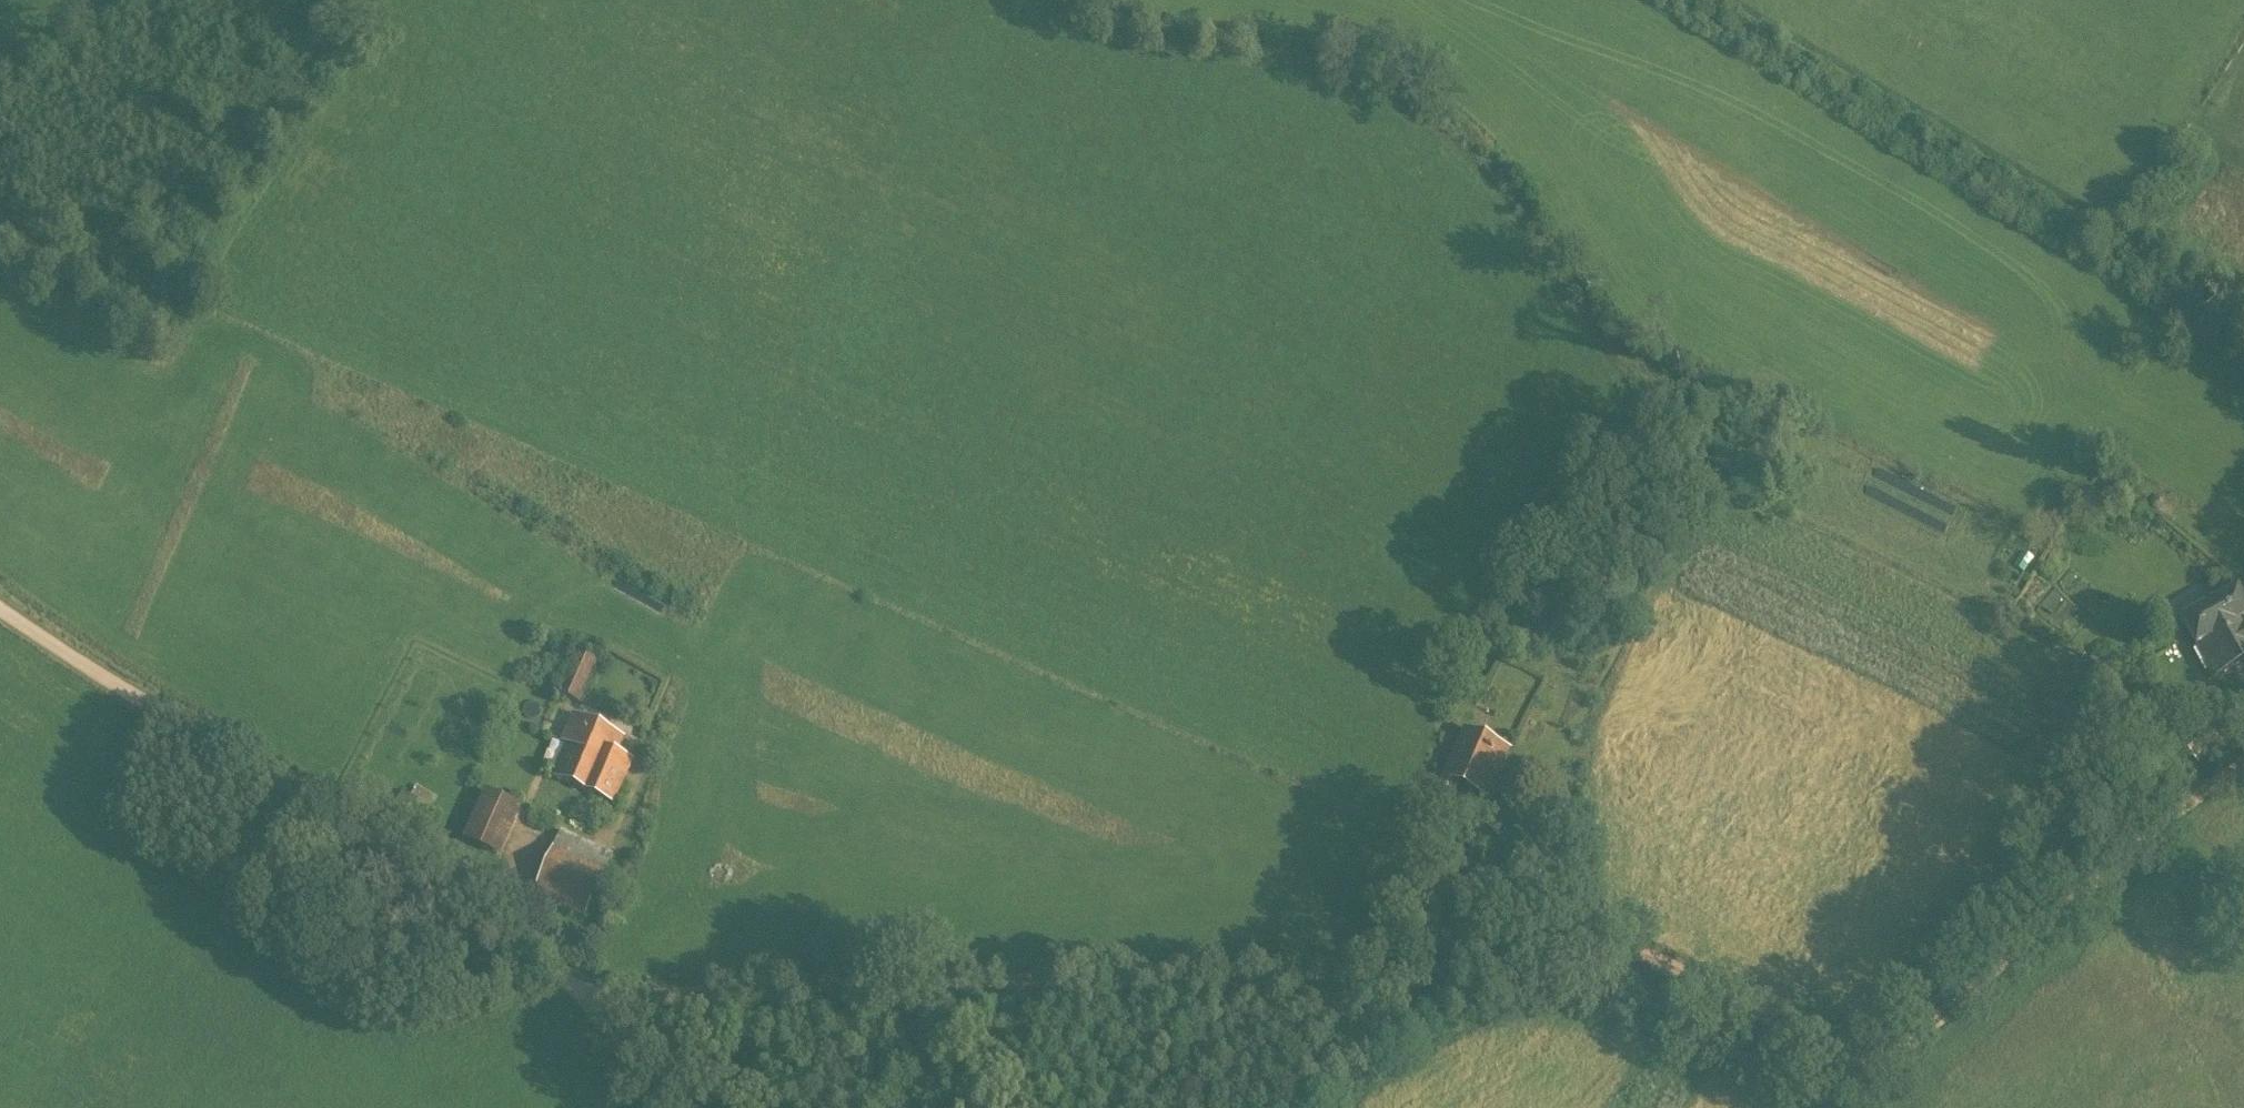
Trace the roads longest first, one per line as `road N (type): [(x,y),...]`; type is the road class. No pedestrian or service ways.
road 1 (track): [(0,594),(603,990),(1043,976),(1554,943),(1676,977),(1861,1088),(1888,1075),(2243,761)]

